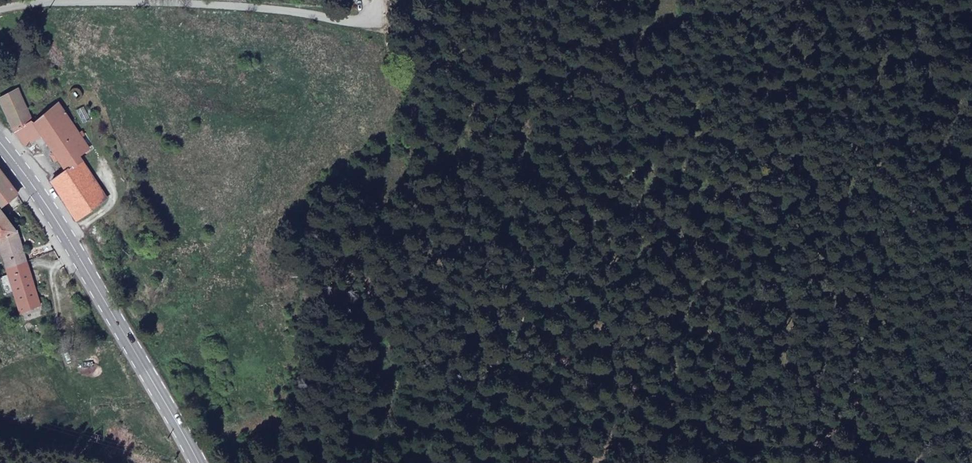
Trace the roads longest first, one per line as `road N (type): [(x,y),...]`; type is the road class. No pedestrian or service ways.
road 1 (track): [(904,462),(736,439),(535,334),(427,169),(380,0)]
road 2 (primary): [(0,143),(80,257),(198,462)]
road 3 (residential): [(379,12),(365,18),(110,0)]
road 4 (track): [(134,462),(73,382),(57,283),(80,257)]

